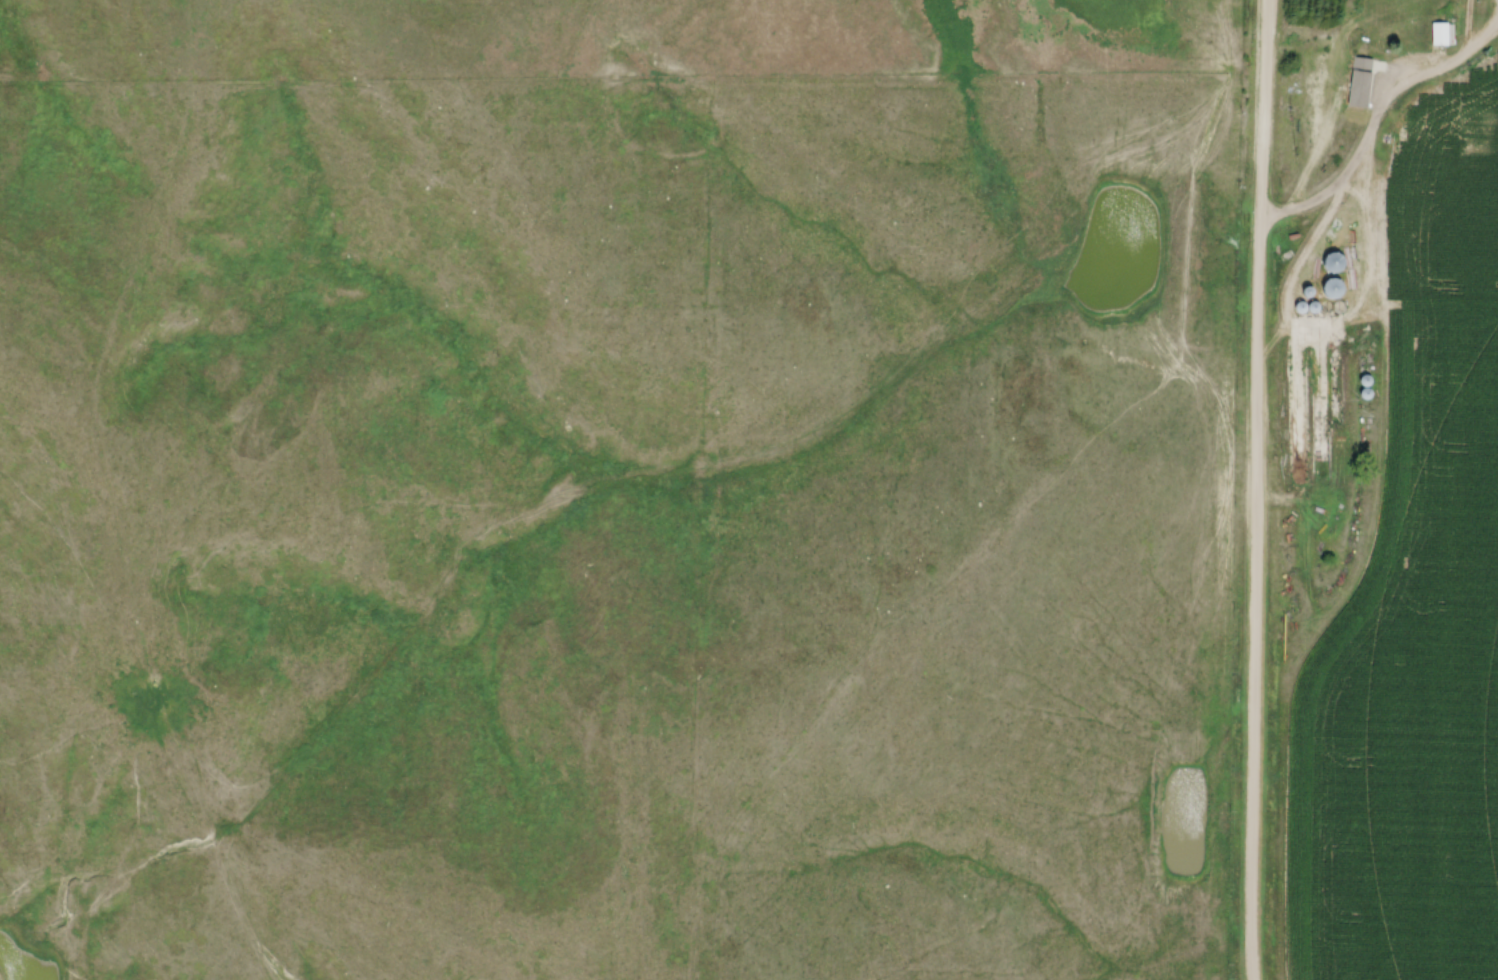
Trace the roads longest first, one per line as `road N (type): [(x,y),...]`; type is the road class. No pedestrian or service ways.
road 1 (residential): [(1253,979),(1266,0)]

